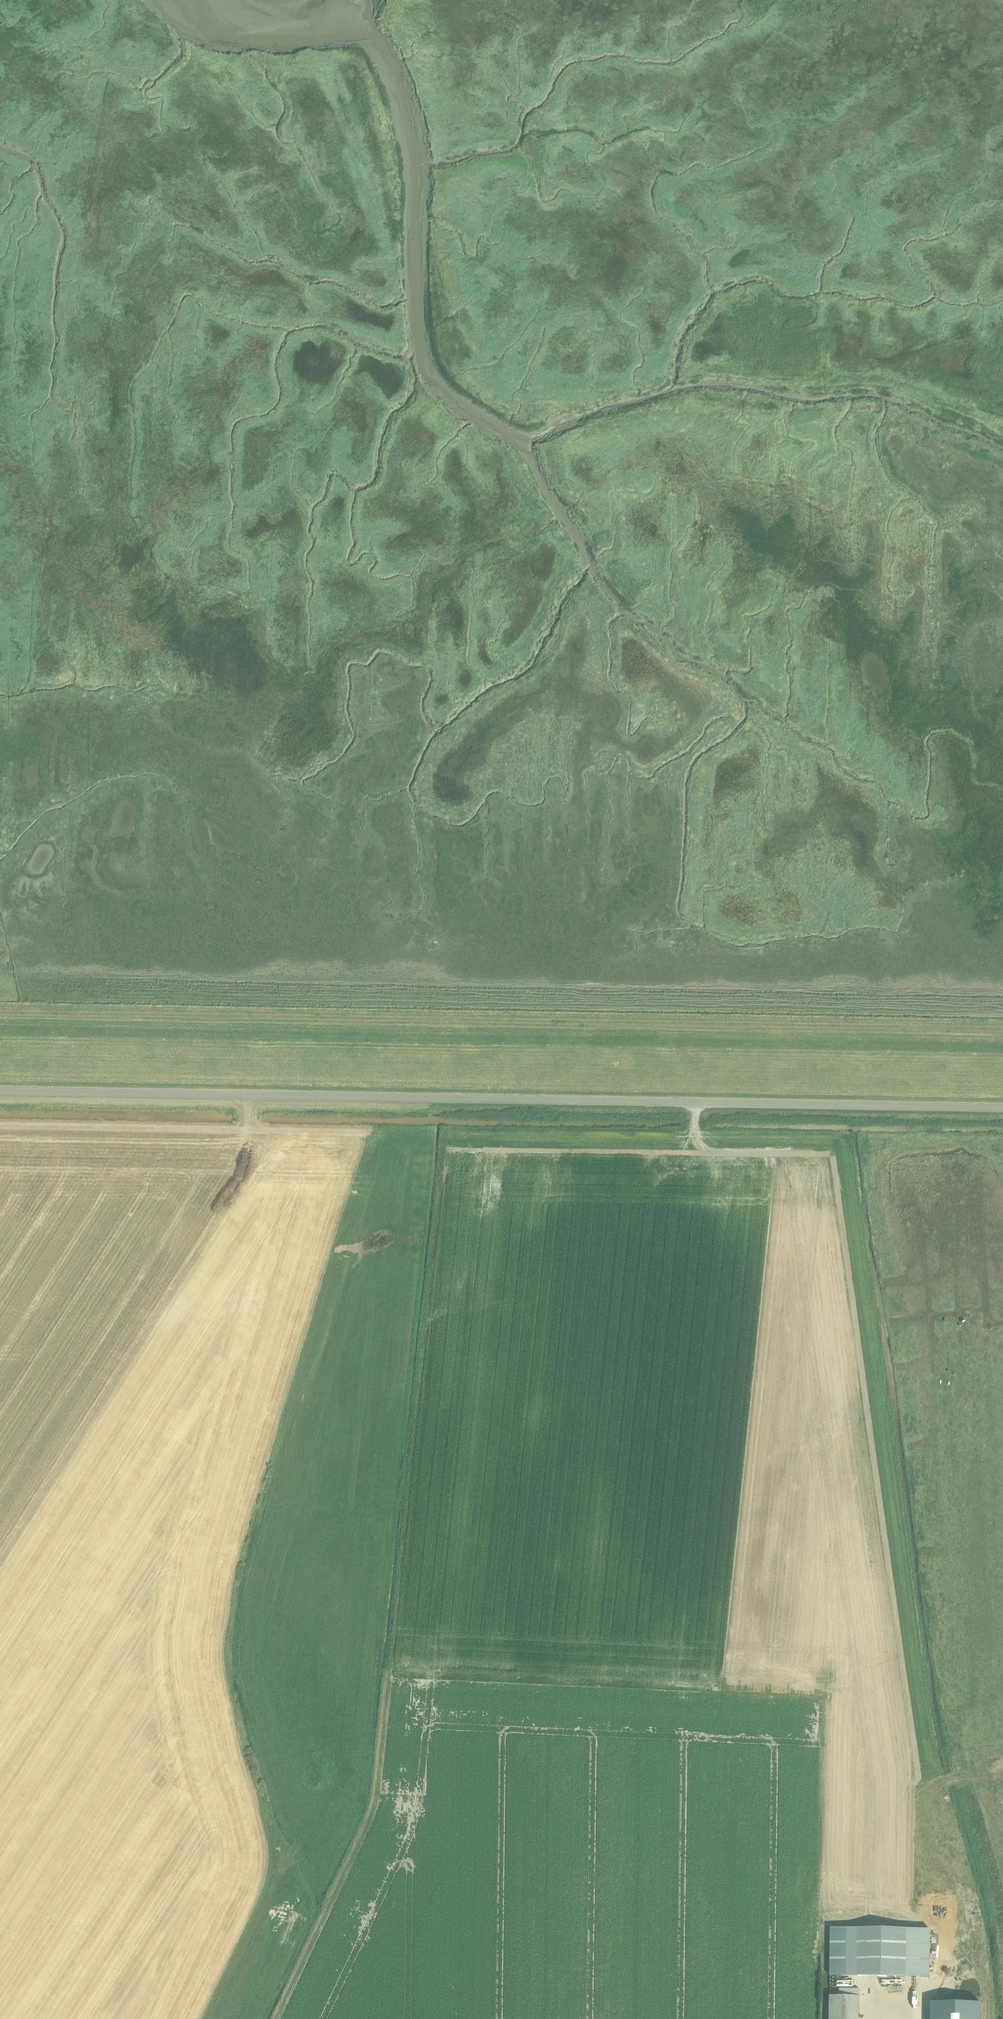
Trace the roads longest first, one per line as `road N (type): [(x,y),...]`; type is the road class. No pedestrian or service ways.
road 1 (unclassified): [(1002,1110),(0,1094)]

